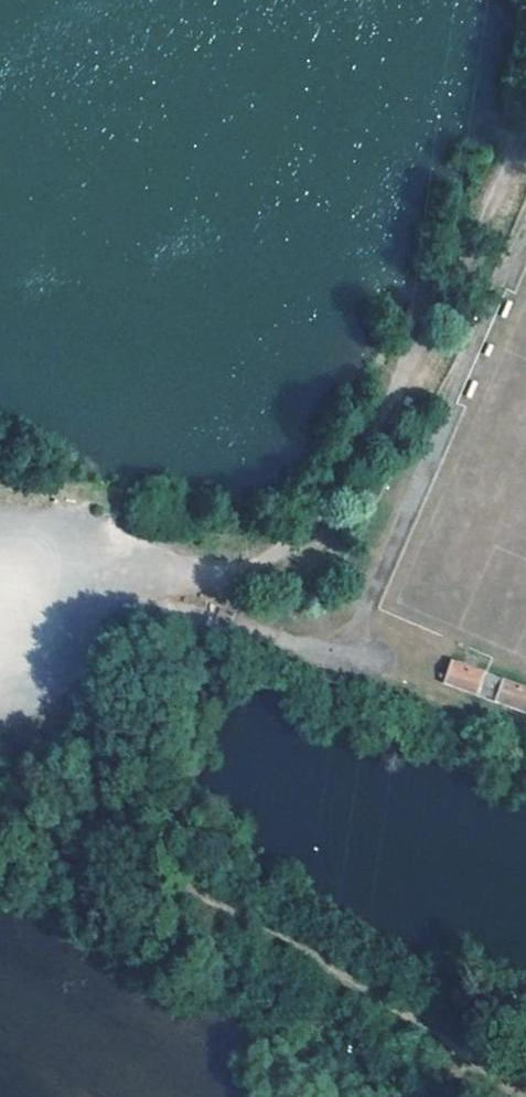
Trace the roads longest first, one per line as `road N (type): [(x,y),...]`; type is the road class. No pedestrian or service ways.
road 1 (unknown): [(271,649),(305,662),(342,657),(377,599),(525,246)]
road 2 (residential): [(0,724),(22,721),(94,629),(189,620),(271,649)]

